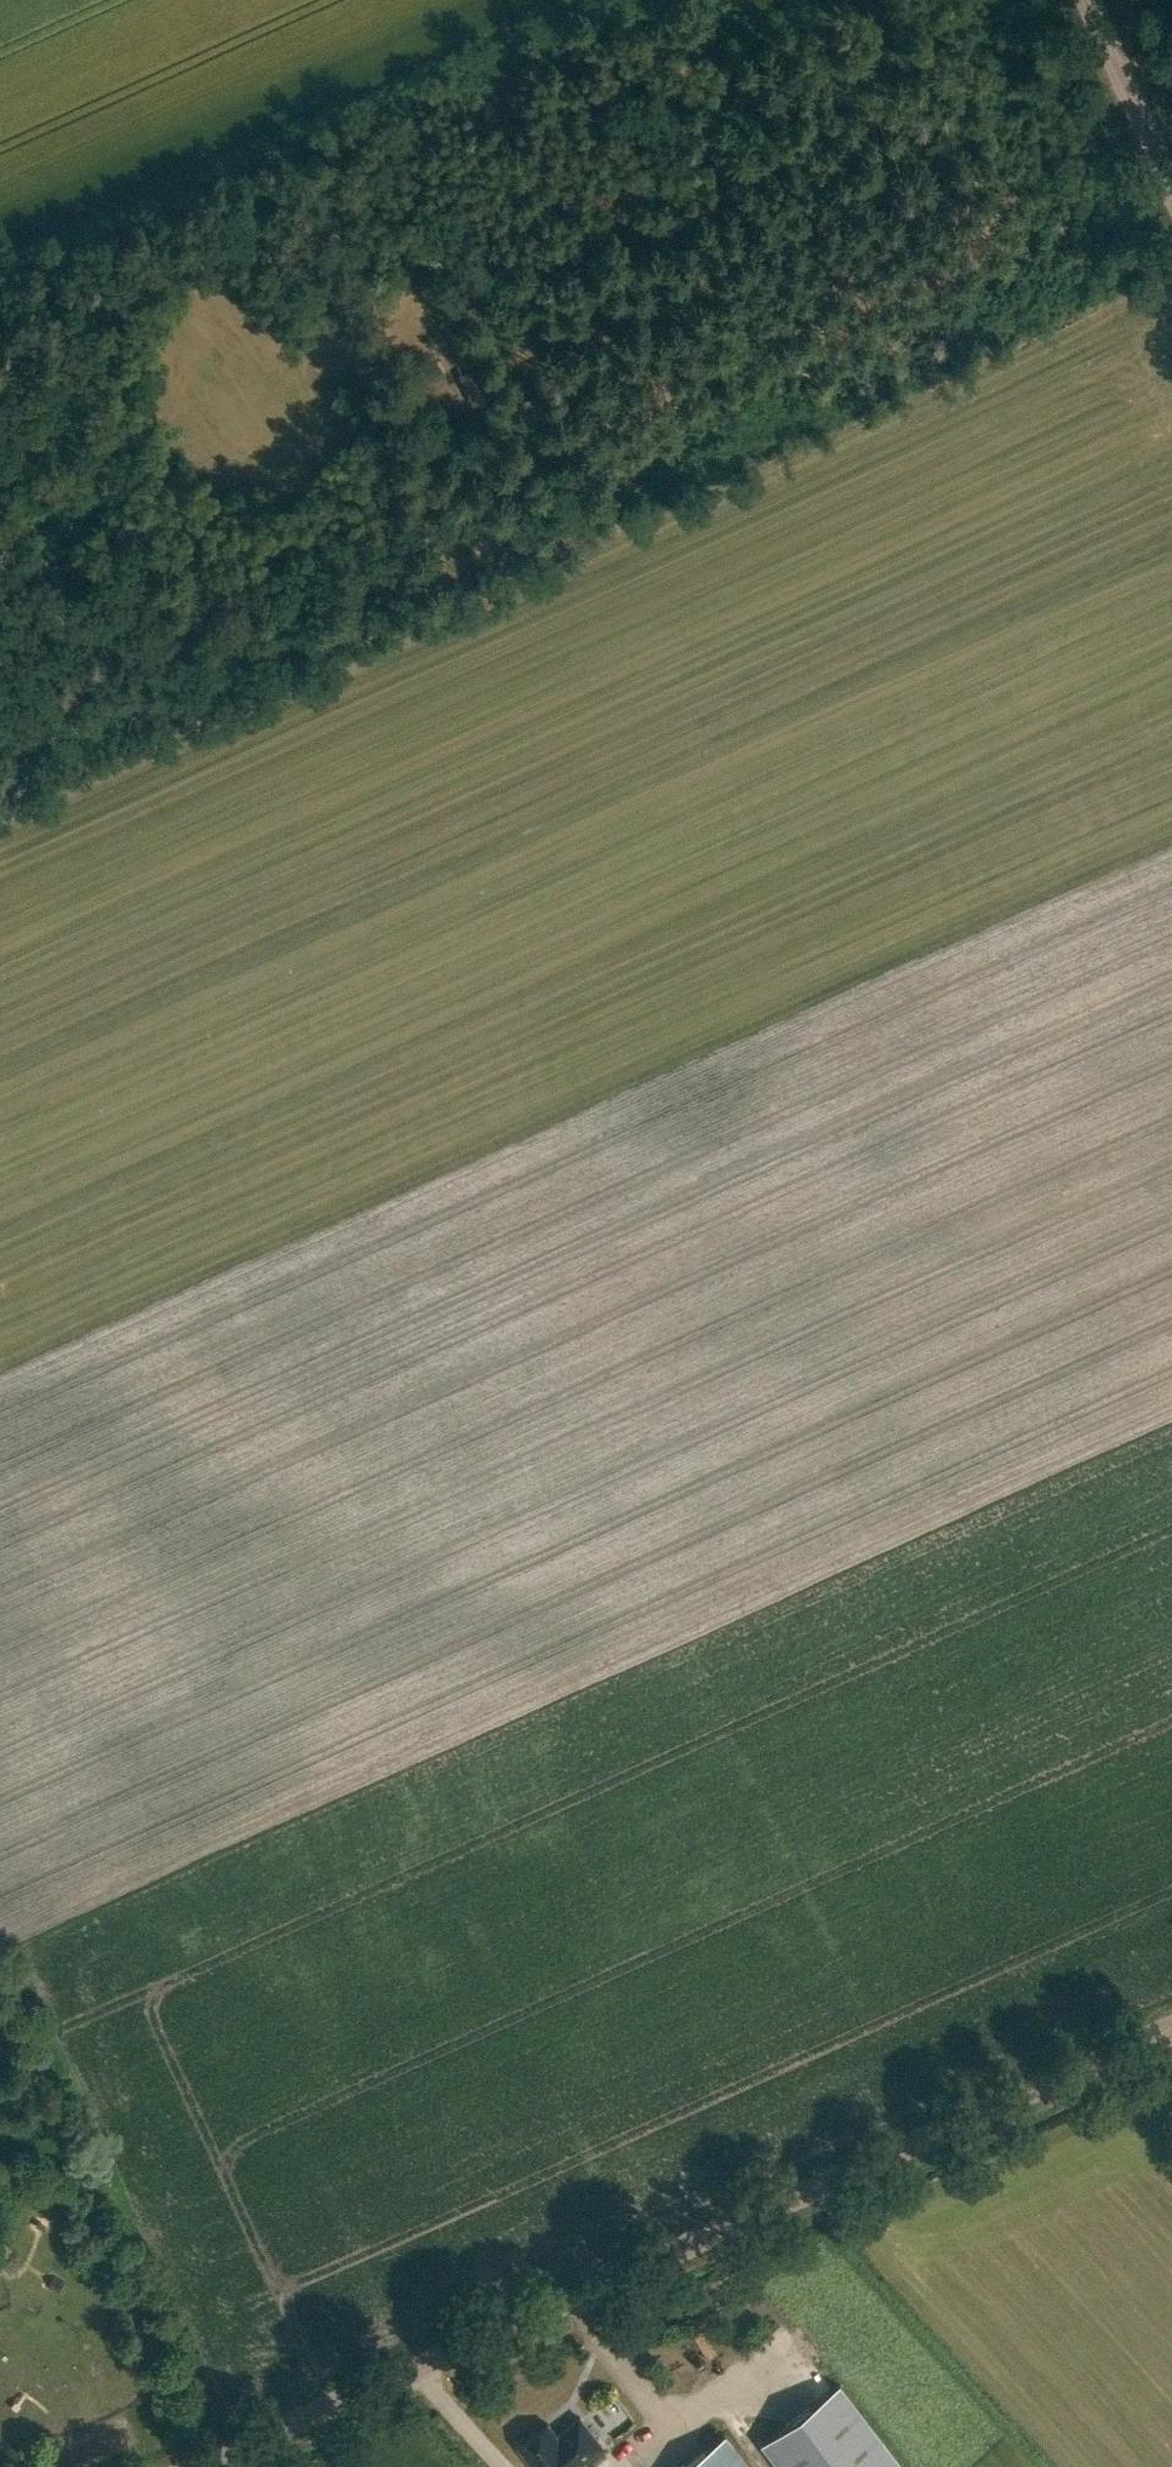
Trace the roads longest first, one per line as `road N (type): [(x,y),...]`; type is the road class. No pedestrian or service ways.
road 1 (tertiary): [(186,2466),(1171,2023)]
road 2 (tertiary): [(1171,187),(1088,0)]

